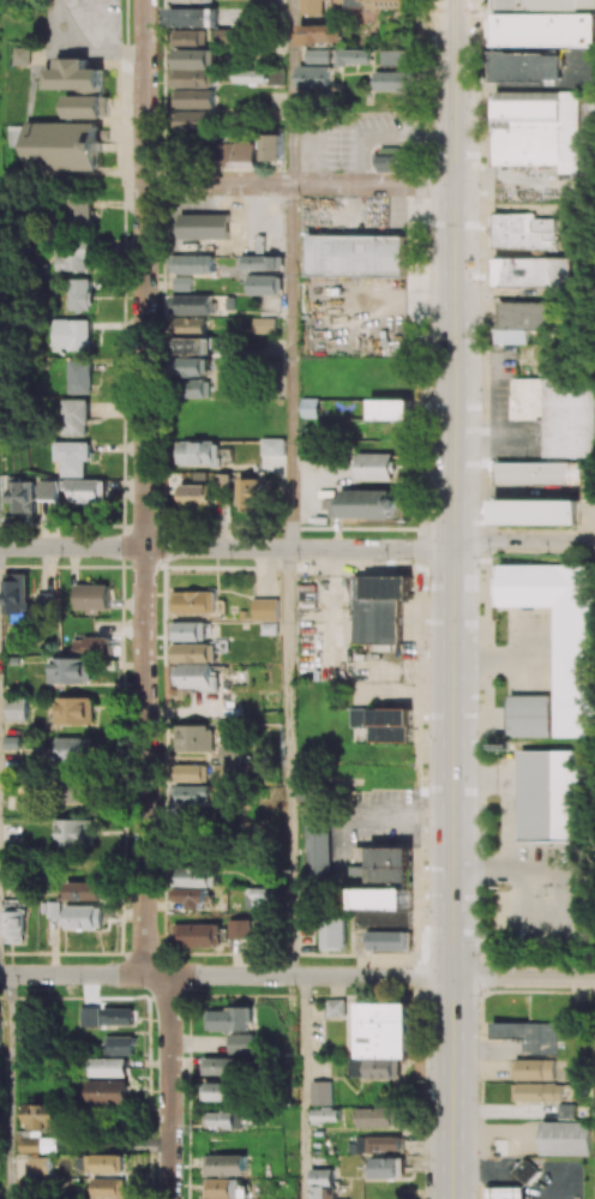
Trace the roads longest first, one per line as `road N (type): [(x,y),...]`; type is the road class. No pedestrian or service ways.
road 1 (primary): [(455,0),(453,978)]
road 2 (residential): [(146,0),(145,976)]
road 3 (residential): [(453,978),(0,975)]
road 4 (residential): [(453,546),(0,548)]
road 5 (residential): [(453,186),(145,182)]
road 6 (residential): [(170,976),(171,1198)]
road 7 (primary): [(453,978),(453,1198)]
road 8 (residential): [(594,542),(453,546)]
road 9 (residential): [(594,978),(453,978)]

